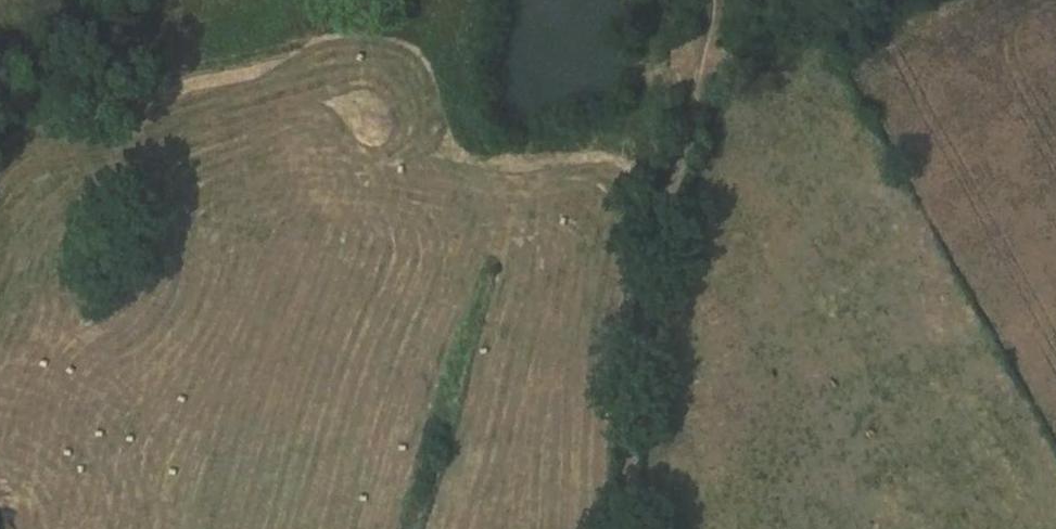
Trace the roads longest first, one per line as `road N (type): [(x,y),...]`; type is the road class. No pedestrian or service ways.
road 1 (track): [(628,528),(645,288),(691,76),(692,0)]

